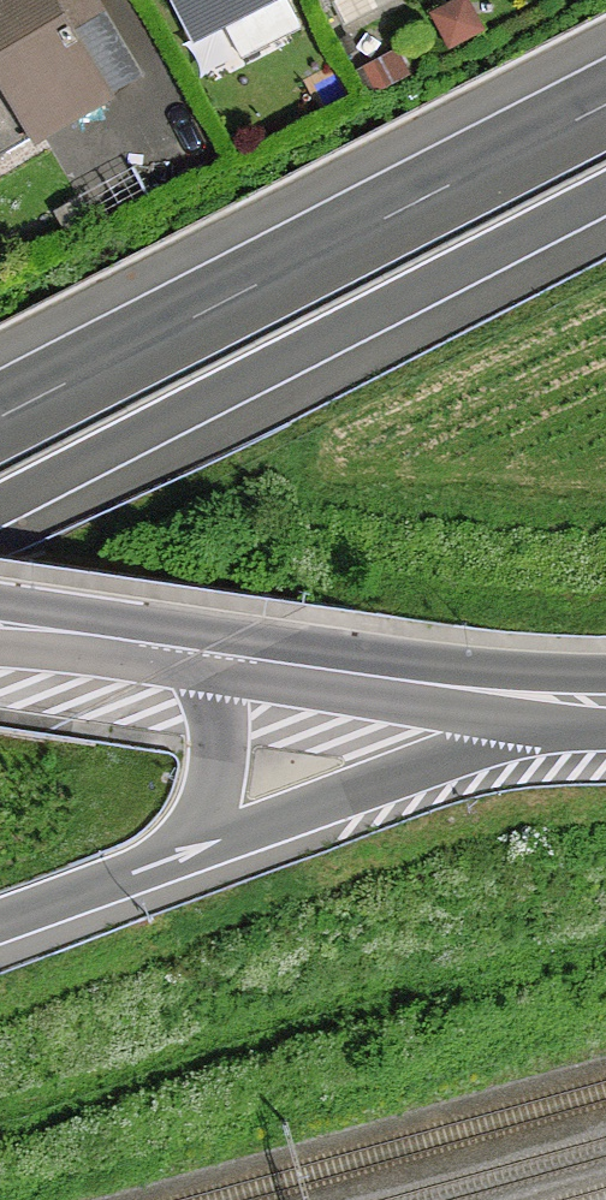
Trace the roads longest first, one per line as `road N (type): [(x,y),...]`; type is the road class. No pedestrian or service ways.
road 1 (motorway): [(0,505),(605,194)]
road 2 (motorway): [(605,105),(0,416)]
road 3 (motorway): [(192,851),(471,746),(551,701)]
road 4 (secondary): [(551,701),(194,653)]
road 5 (motorway): [(192,851),(217,804),(224,754),(215,700),(194,653)]
road 6 (motorway): [(0,922),(192,851)]
road 7 (secondary): [(194,653),(0,627)]

